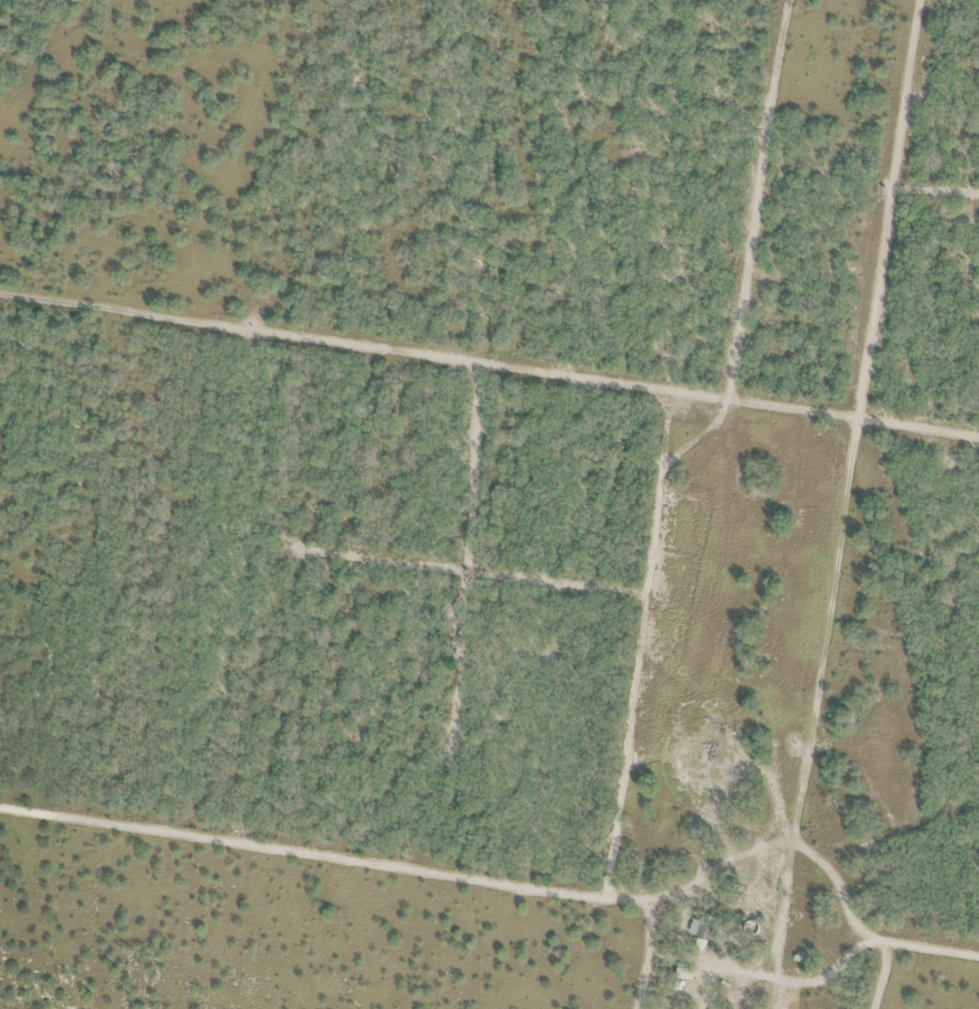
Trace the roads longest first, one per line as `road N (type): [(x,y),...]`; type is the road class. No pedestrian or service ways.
road 1 (residential): [(978,933),(906,923),(811,942),(782,961)]

